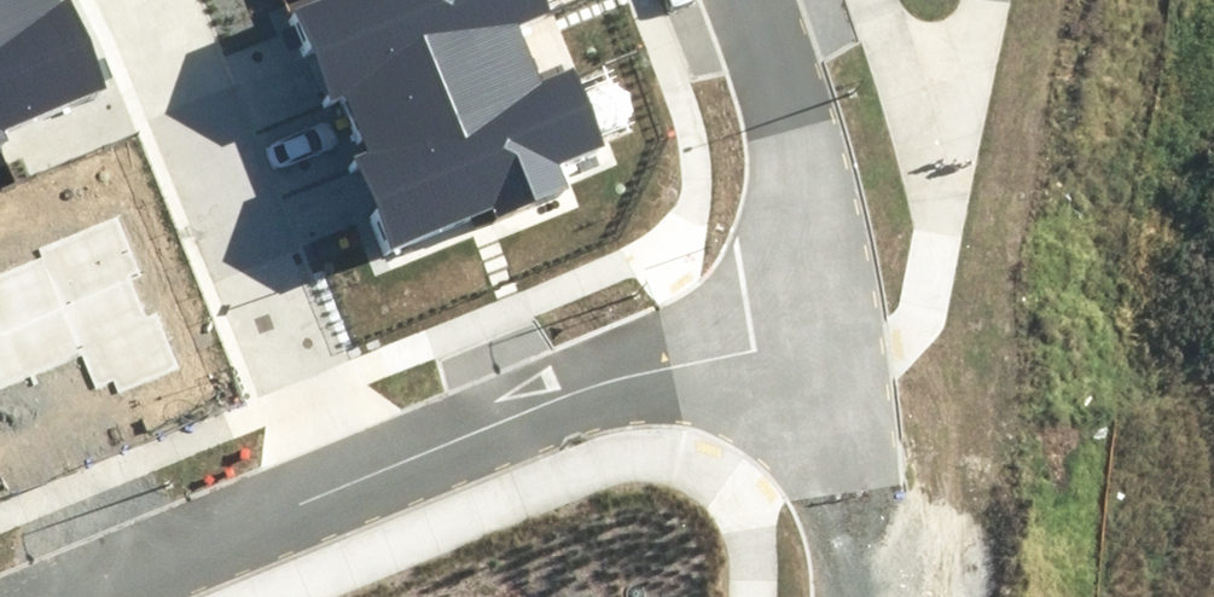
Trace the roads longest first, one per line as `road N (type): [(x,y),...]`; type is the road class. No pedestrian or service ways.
road 1 (residential): [(134,0),(339,486)]
road 2 (residential): [(836,340),(592,384),(339,486)]
road 3 (residential): [(760,0),(836,340)]
road 4 (residential): [(339,486),(63,596)]
road 5 (residential): [(836,340),(868,596)]

